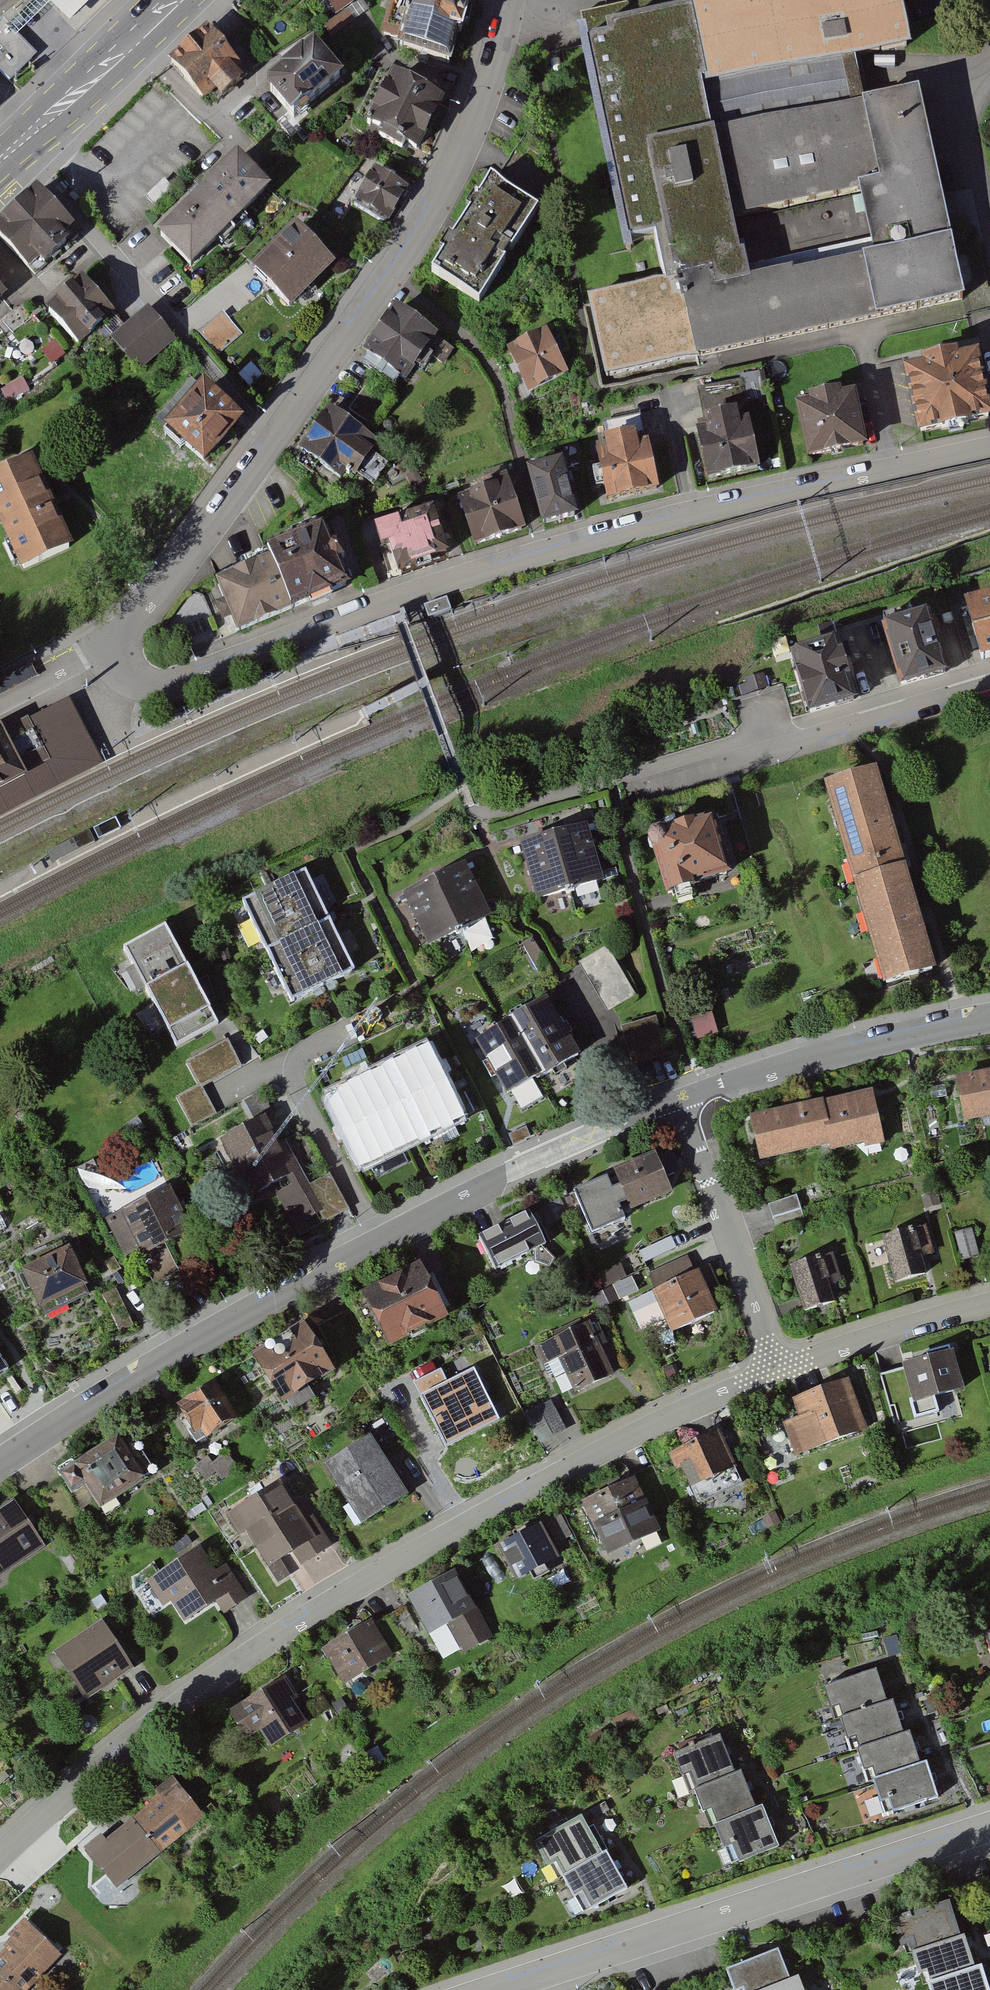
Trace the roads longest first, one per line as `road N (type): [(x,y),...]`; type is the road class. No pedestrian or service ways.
road 1 (residential): [(989,445),(545,551),(175,680),(145,687),(119,665),(126,630),(276,444),(395,275),(471,147),(511,0)]
road 2 (residential): [(0,1857),(164,1716),(343,1595),(571,1467),(778,1370)]
road 3 (residential): [(678,1099),(351,1255),(0,1463)]
road 4 (residential): [(481,813),(631,775),(663,781),(989,684)]
road 5 (residential): [(492,1989),(989,1828)]
road 6 (residential): [(989,1018),(678,1099)]
road 7 (residential): [(778,1370),(678,1099)]
road 8 (residential): [(778,1370),(989,1305)]
road 9 (primary): [(31,132),(73,115),(197,0)]
road 10 (primary): [(159,0),(50,98),(31,132)]

